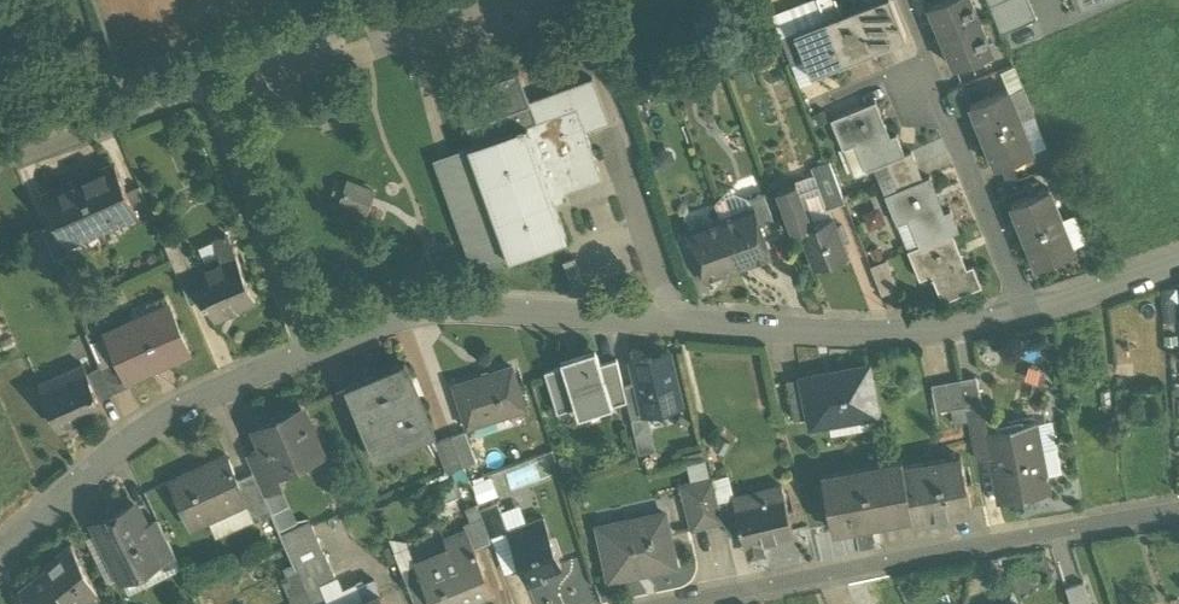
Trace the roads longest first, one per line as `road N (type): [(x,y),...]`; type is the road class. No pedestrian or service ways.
road 1 (residential): [(308,357),(394,320),(443,313),(684,328),(919,329),(972,323),(1178,264)]
road 2 (residential): [(669,603),(1178,510)]
road 3 (residential): [(308,357),(211,110),(187,102),(0,167)]
road 4 (residential): [(0,562),(120,444),(308,357)]

